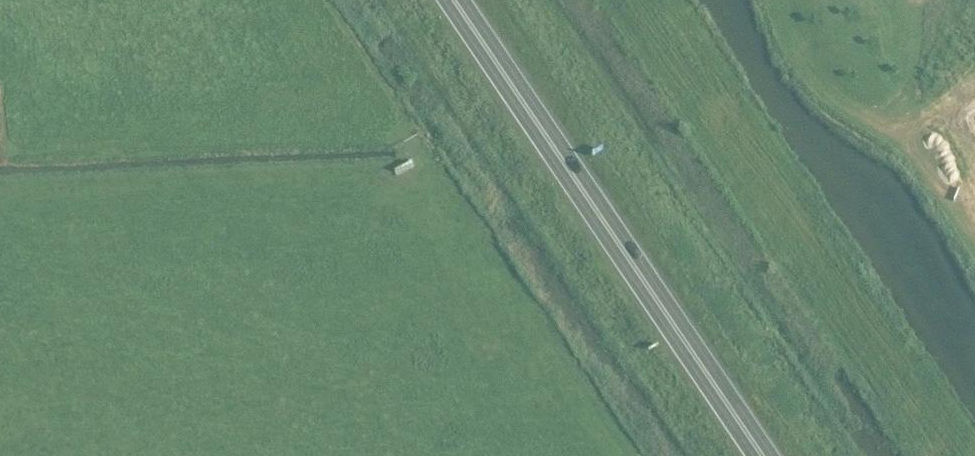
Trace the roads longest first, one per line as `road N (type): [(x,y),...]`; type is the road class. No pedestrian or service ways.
road 1 (trunk): [(769,455),(461,0)]

